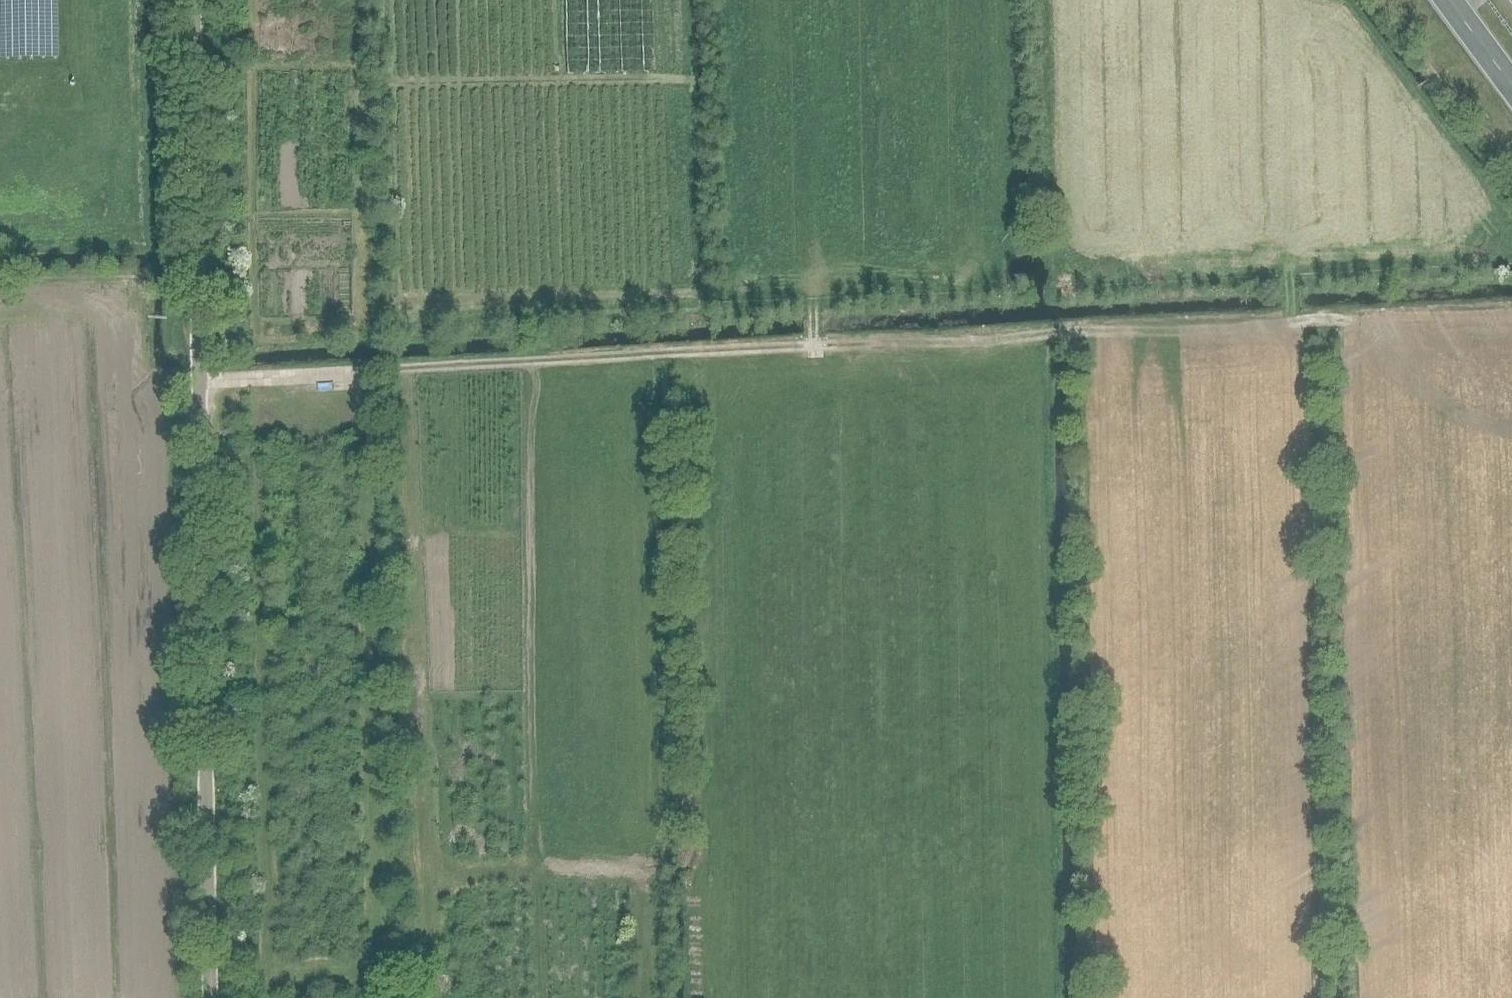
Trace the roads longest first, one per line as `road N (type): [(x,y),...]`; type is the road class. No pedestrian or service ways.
road 1 (unclassified): [(206,997),(193,0)]

